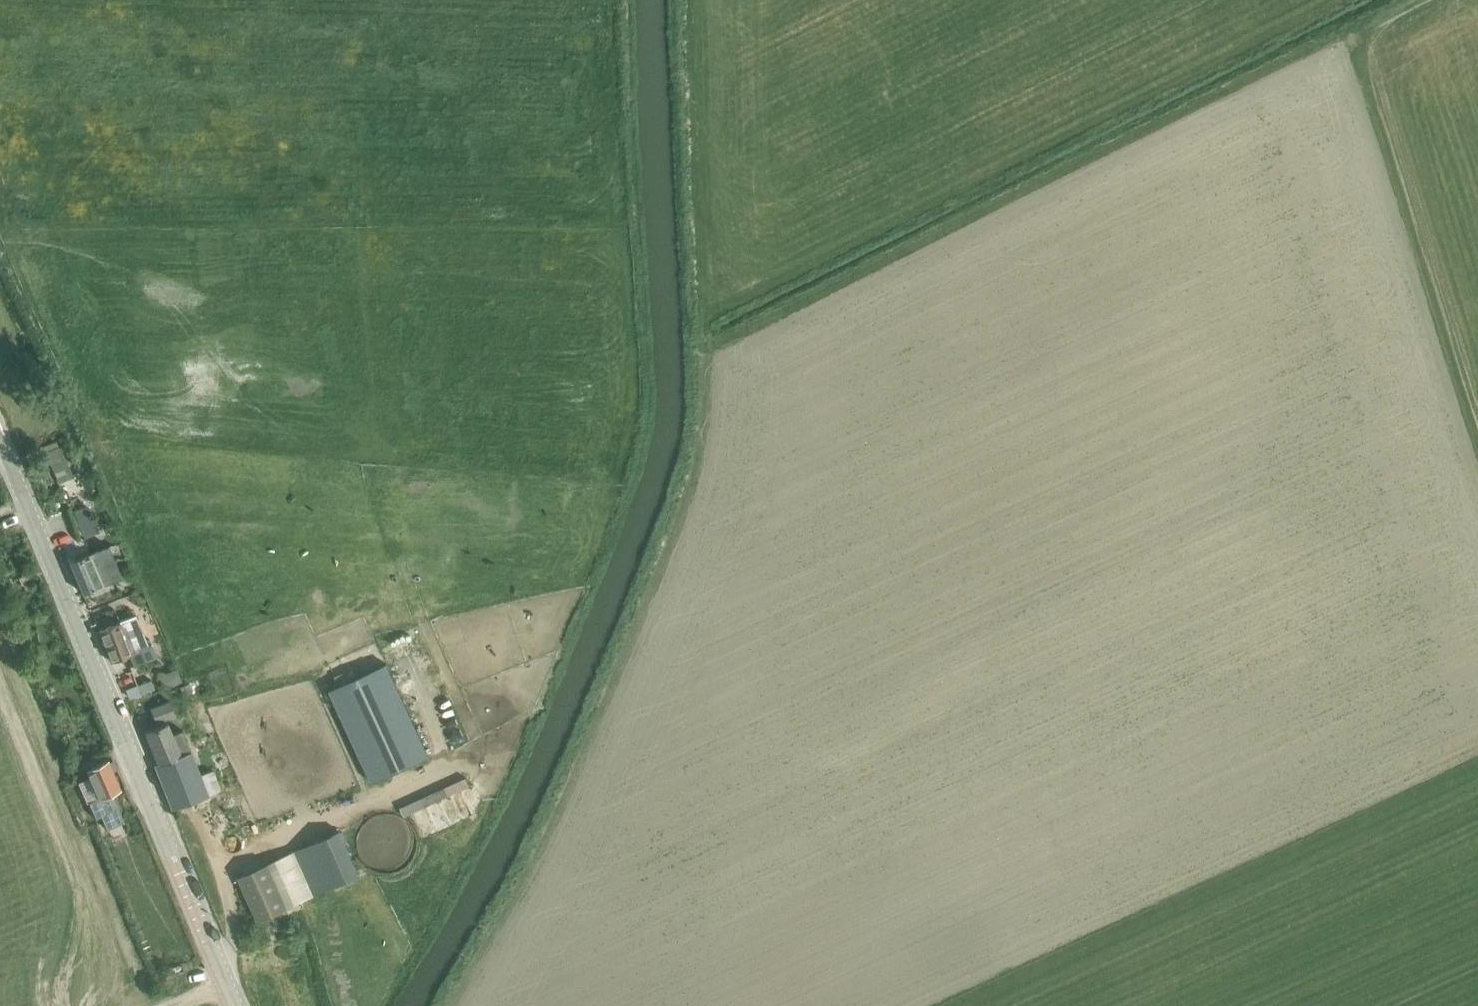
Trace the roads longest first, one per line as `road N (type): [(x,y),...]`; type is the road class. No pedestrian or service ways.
road 1 (secondary): [(236,1005),(0,444)]

